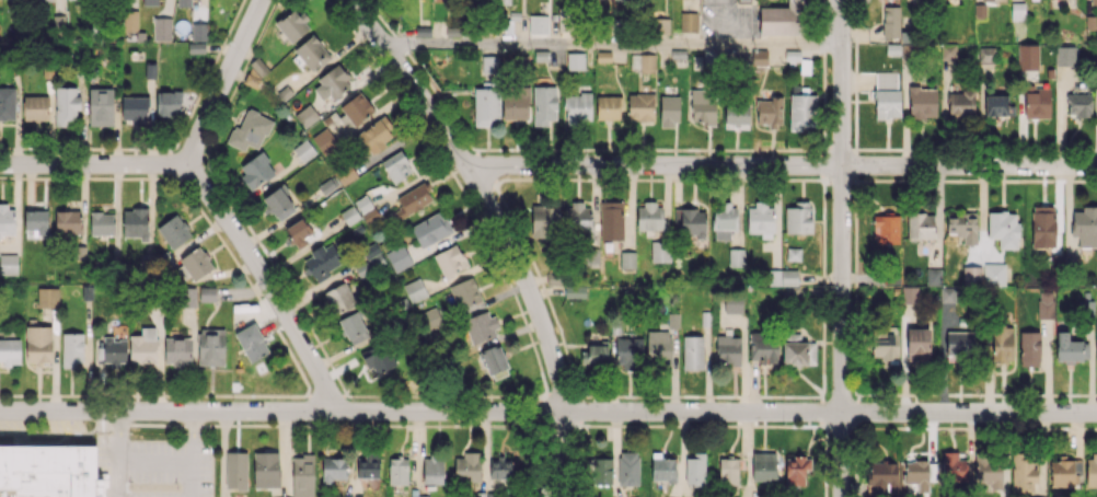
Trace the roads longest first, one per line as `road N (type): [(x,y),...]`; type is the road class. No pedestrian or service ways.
road 1 (tertiary): [(1096,413),(0,411)]
road 2 (residential): [(1096,166),(465,165)]
road 3 (residential): [(839,0),(841,496)]
road 4 (residential): [(185,164),(277,298),(340,411)]
road 5 (residential): [(465,165),(533,299),(563,412)]
road 6 (residential): [(347,0),(465,165)]
road 7 (residential): [(185,164),(0,164)]
road 8 (residential): [(260,0),(185,164)]

